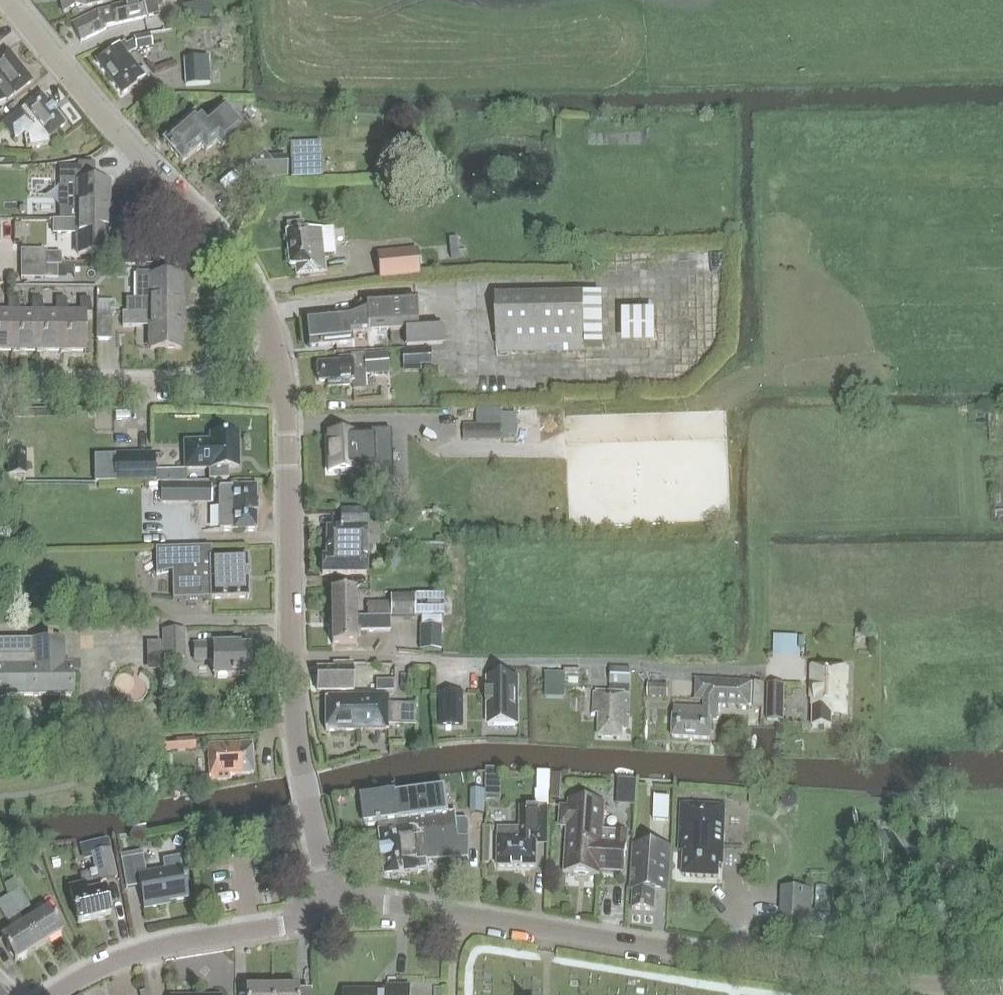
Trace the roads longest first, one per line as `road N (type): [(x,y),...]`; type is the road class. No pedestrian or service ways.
road 1 (tertiary): [(1002,986),(762,964),(460,913)]
road 2 (unclassified): [(279,366),(272,329),(240,269),(2,0)]
road 3 (residential): [(293,656),(752,671)]
road 4 (tertiary): [(54,994),(133,954),(286,925),(333,905)]
road 5 (unclassified): [(293,656),(279,366)]
road 6 (residential): [(0,389),(175,389),(279,366)]
road 7 (unclassified): [(333,905),(293,656)]
road 8 (tertiary): [(460,913),(333,905)]

